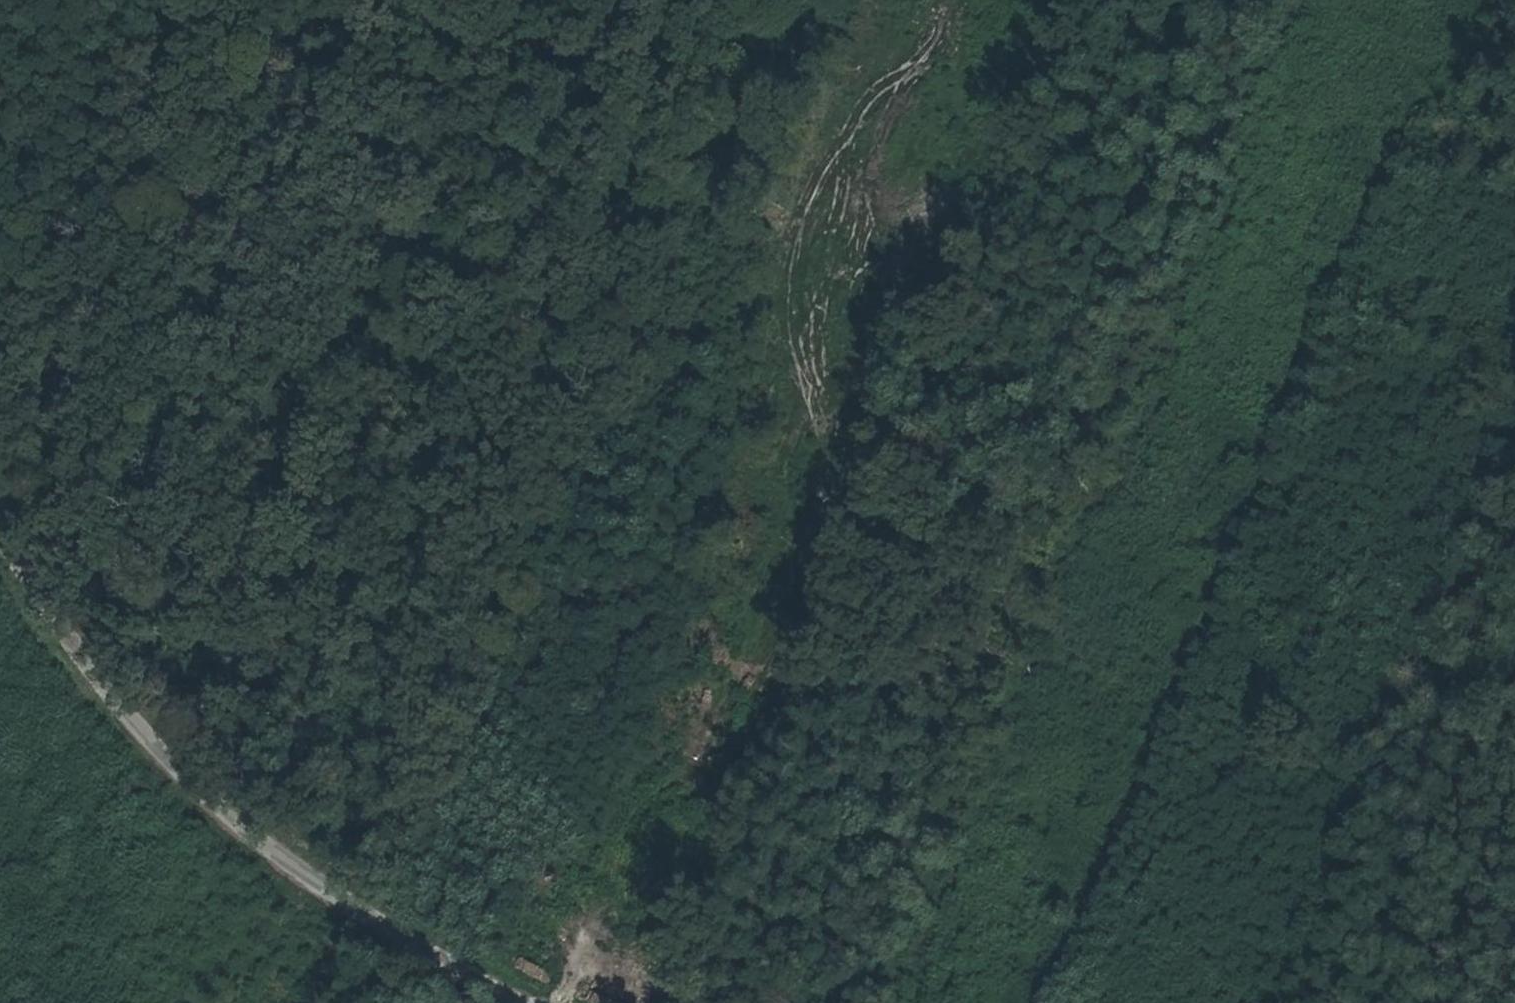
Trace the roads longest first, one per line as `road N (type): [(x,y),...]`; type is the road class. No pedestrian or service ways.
road 1 (unclassified): [(0,510),(81,645),(191,775),(491,1002)]

